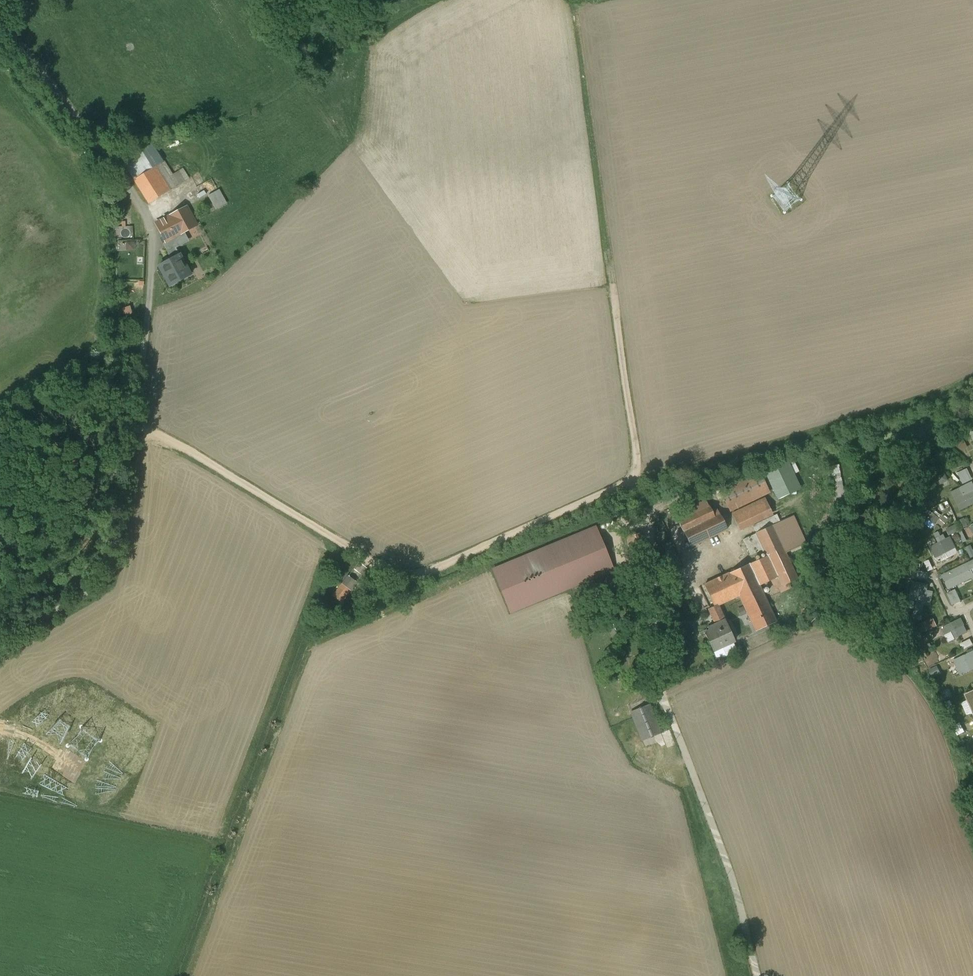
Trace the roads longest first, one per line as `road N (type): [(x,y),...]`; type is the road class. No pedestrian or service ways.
road 1 (unclassified): [(0,645),(115,574),(157,242),(123,176),(0,20)]
road 2 (track): [(134,420),(403,581),(631,489)]
road 3 (track): [(757,975),(736,892),(650,649),(657,587),(694,562)]

